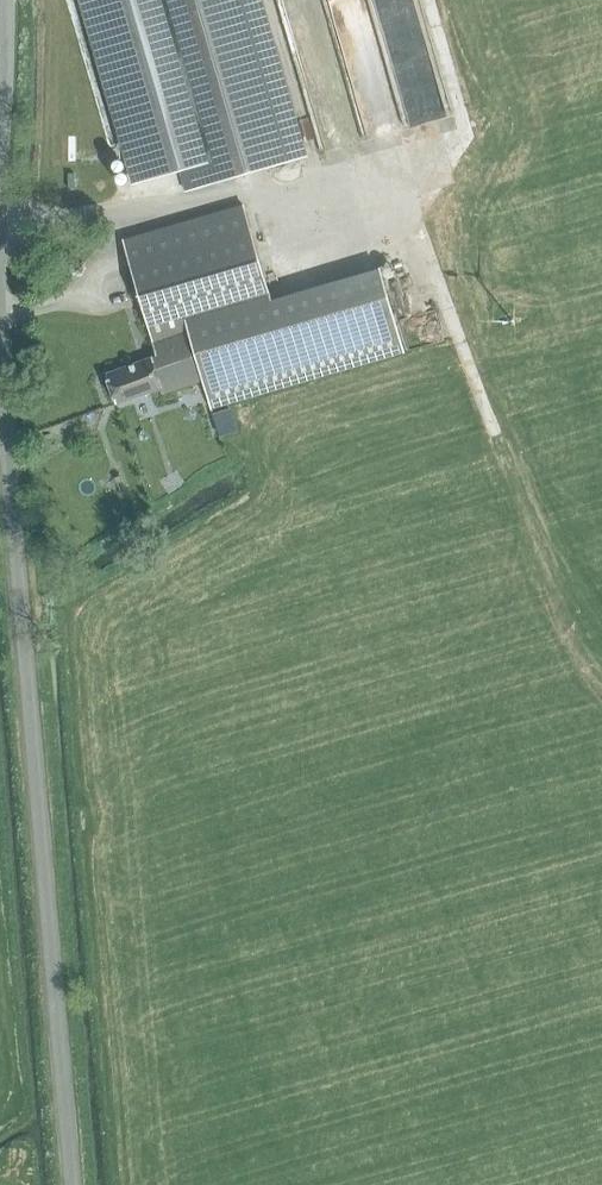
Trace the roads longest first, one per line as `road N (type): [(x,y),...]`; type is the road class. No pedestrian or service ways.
road 1 (unclassified): [(74,1184),(13,430),(9,0)]

